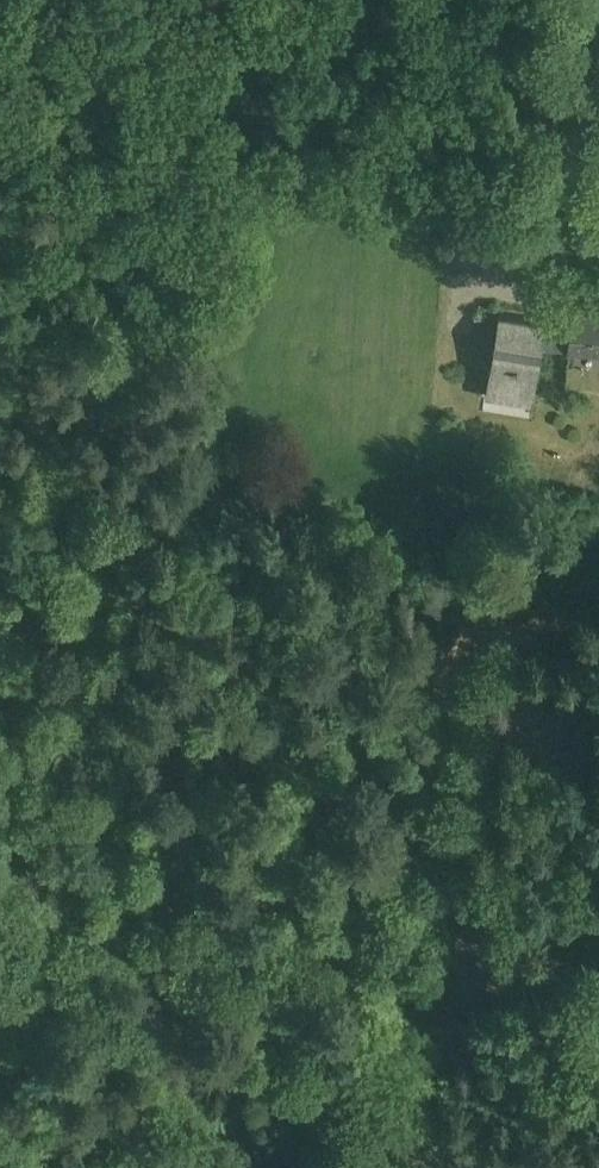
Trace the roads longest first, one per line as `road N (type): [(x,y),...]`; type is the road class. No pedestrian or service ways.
road 1 (track): [(328,1167),(456,649),(598,569)]
road 2 (track): [(0,387),(445,691)]
road 3 (track): [(581,0),(538,205)]

